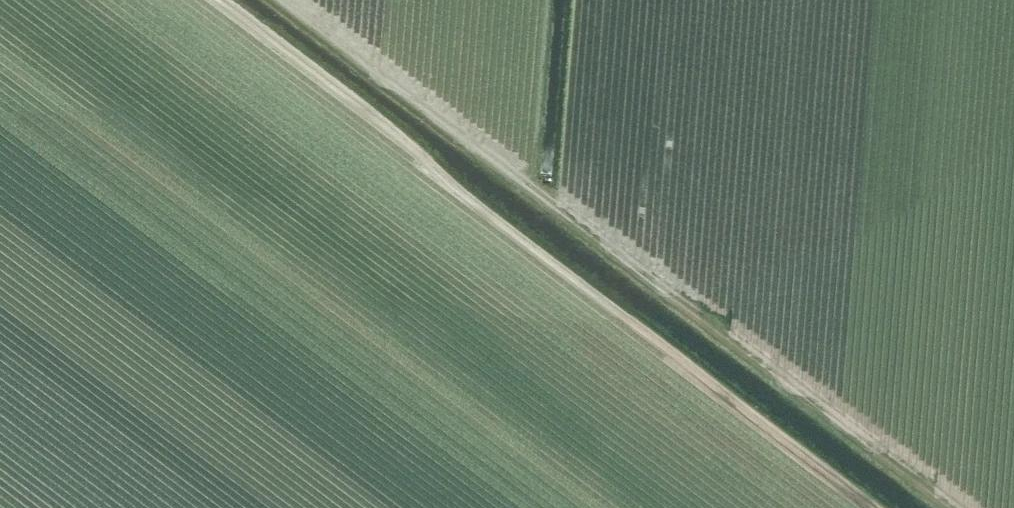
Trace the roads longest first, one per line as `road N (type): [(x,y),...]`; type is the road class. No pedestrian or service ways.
road 1 (track): [(953,507),(285,0)]
road 2 (track): [(874,507),(469,200),(228,0)]
road 3 (track): [(543,0),(528,185)]

